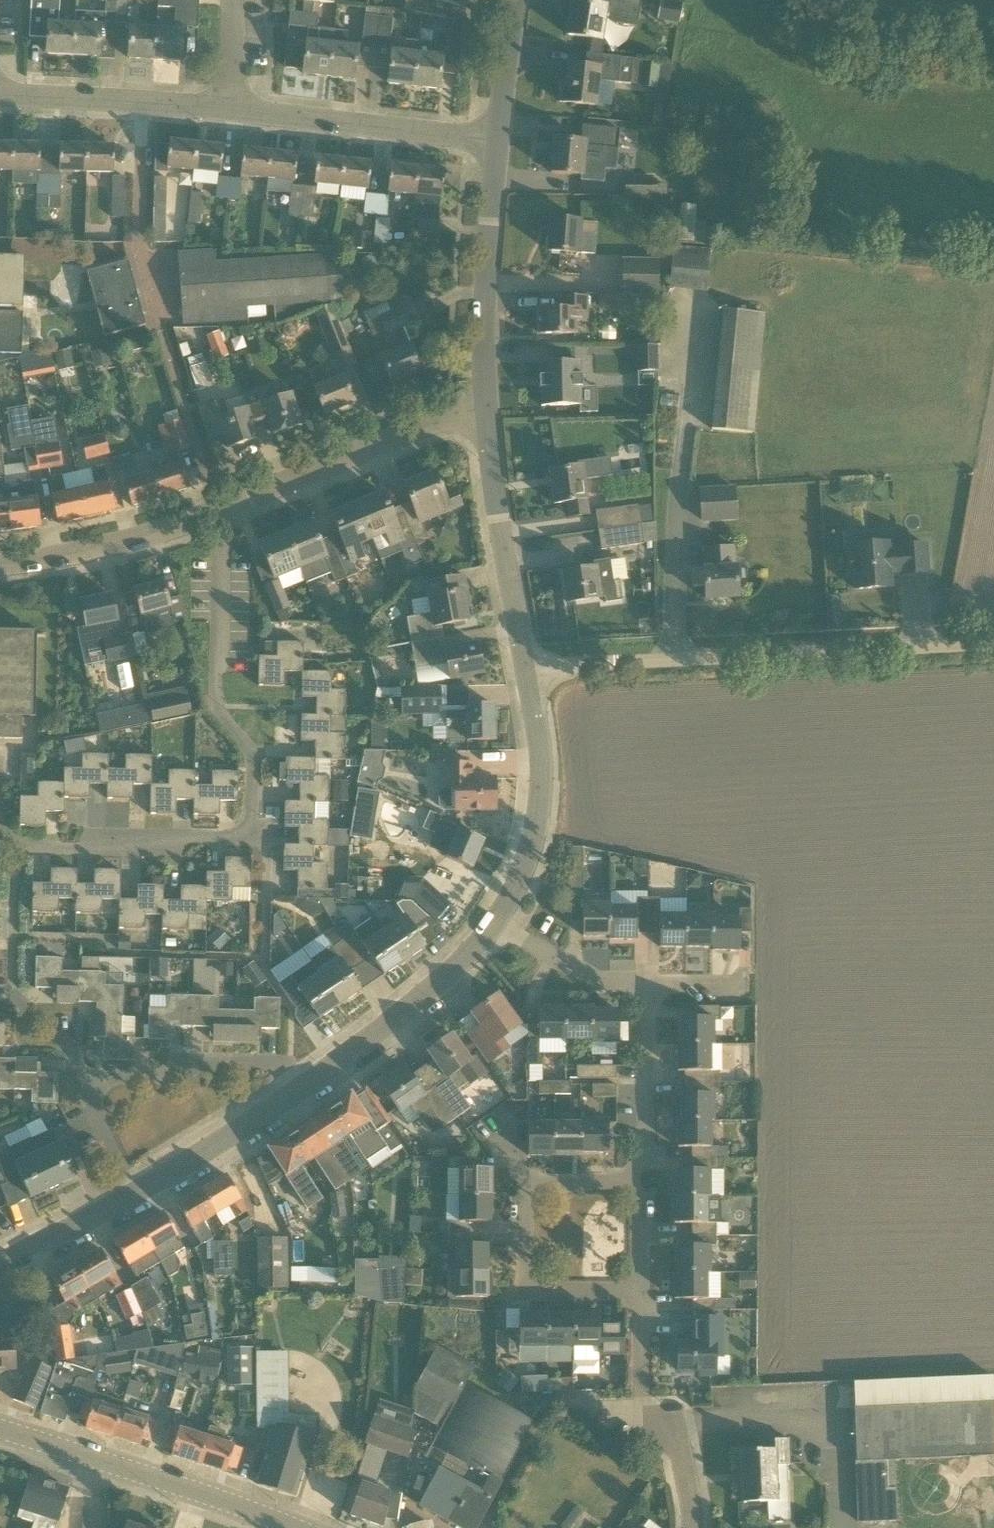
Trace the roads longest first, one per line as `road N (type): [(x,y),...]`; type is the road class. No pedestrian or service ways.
road 1 (residential): [(219,510),(216,704),(253,759),(245,831),(78,847),(21,846),(0,828)]
road 2 (unclassified): [(526,670),(993,646)]
road 3 (tertiary): [(296,1527),(0,1428)]
road 4 (residential): [(641,1294),(543,1293),(525,1274),(532,1188),(633,1181)]
road 5 (residential): [(219,510),(485,400)]
road 6 (residential): [(526,670),(485,400)]
road 7 (residential): [(493,925),(517,885),(540,799),(526,670)]
road 8 (residential): [(233,110),(496,141)]
road 9 (residential): [(485,400),(496,141)]
road 10 (residential): [(302,1088),(439,982),(493,925)]
road 11 (residential): [(691,1527),(682,1458),(642,1413),(641,1294)]
road 12 (residential): [(0,96),(233,110)]
road 13 (residential): [(0,563),(95,549),(219,510)]
road 14 (residential): [(99,1086),(170,1076),(210,1061),(275,1065),(302,1088)]
road 15 (residential): [(633,1181),(647,1155),(645,982)]
road 16 (residential): [(135,1195),(302,1088)]
road 17 (residential): [(645,982),(591,979),(493,925)]
road 18 (residential): [(0,1263),(135,1195)]
road 19 (residential): [(496,141),(514,0)]
road 20 (residential): [(13,988),(20,1008),(65,1039),(75,1071),(99,1086)]

